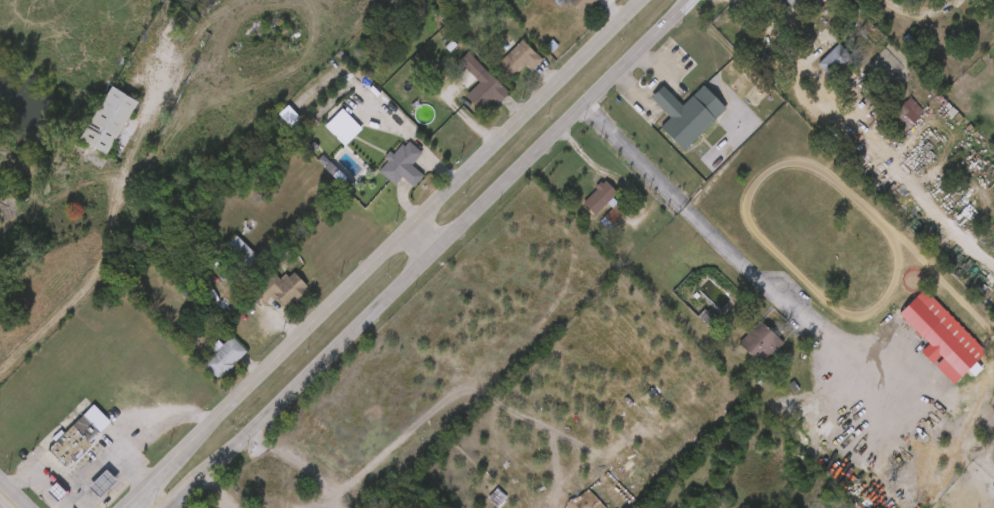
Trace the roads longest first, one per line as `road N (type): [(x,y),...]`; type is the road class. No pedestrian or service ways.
road 1 (primary): [(171,507),(688,0)]
road 2 (primary): [(640,0),(166,468)]

